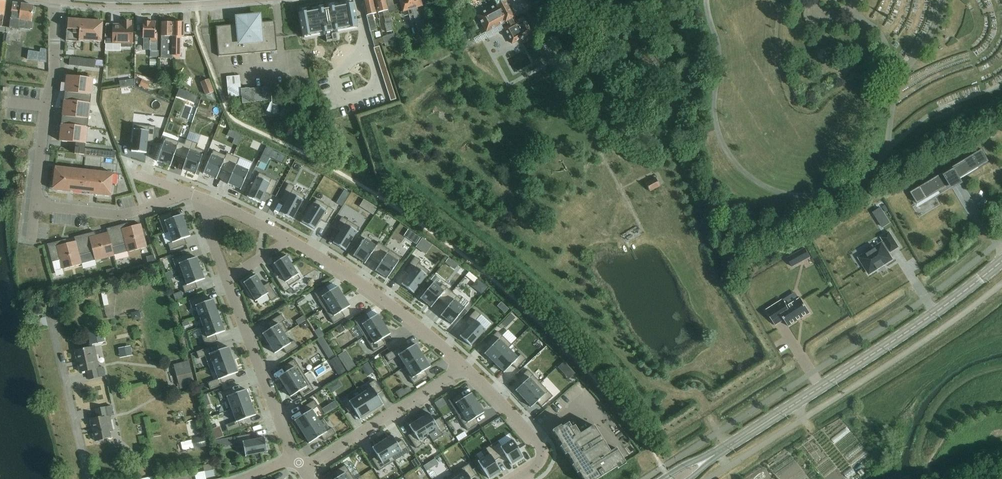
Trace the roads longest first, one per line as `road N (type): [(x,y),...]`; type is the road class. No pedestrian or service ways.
road 1 (secondary): [(676,478),(1001,260)]
road 2 (residential): [(460,364),(383,298),(288,239)]
road 3 (residential): [(37,206),(57,0)]
road 4 (residential): [(293,459),(224,280)]
road 5 (residential): [(301,470),(460,364)]
road 6 (residential): [(513,478),(538,462),(539,447),(460,364)]
road 7 (residential): [(37,206),(127,216),(191,192)]

